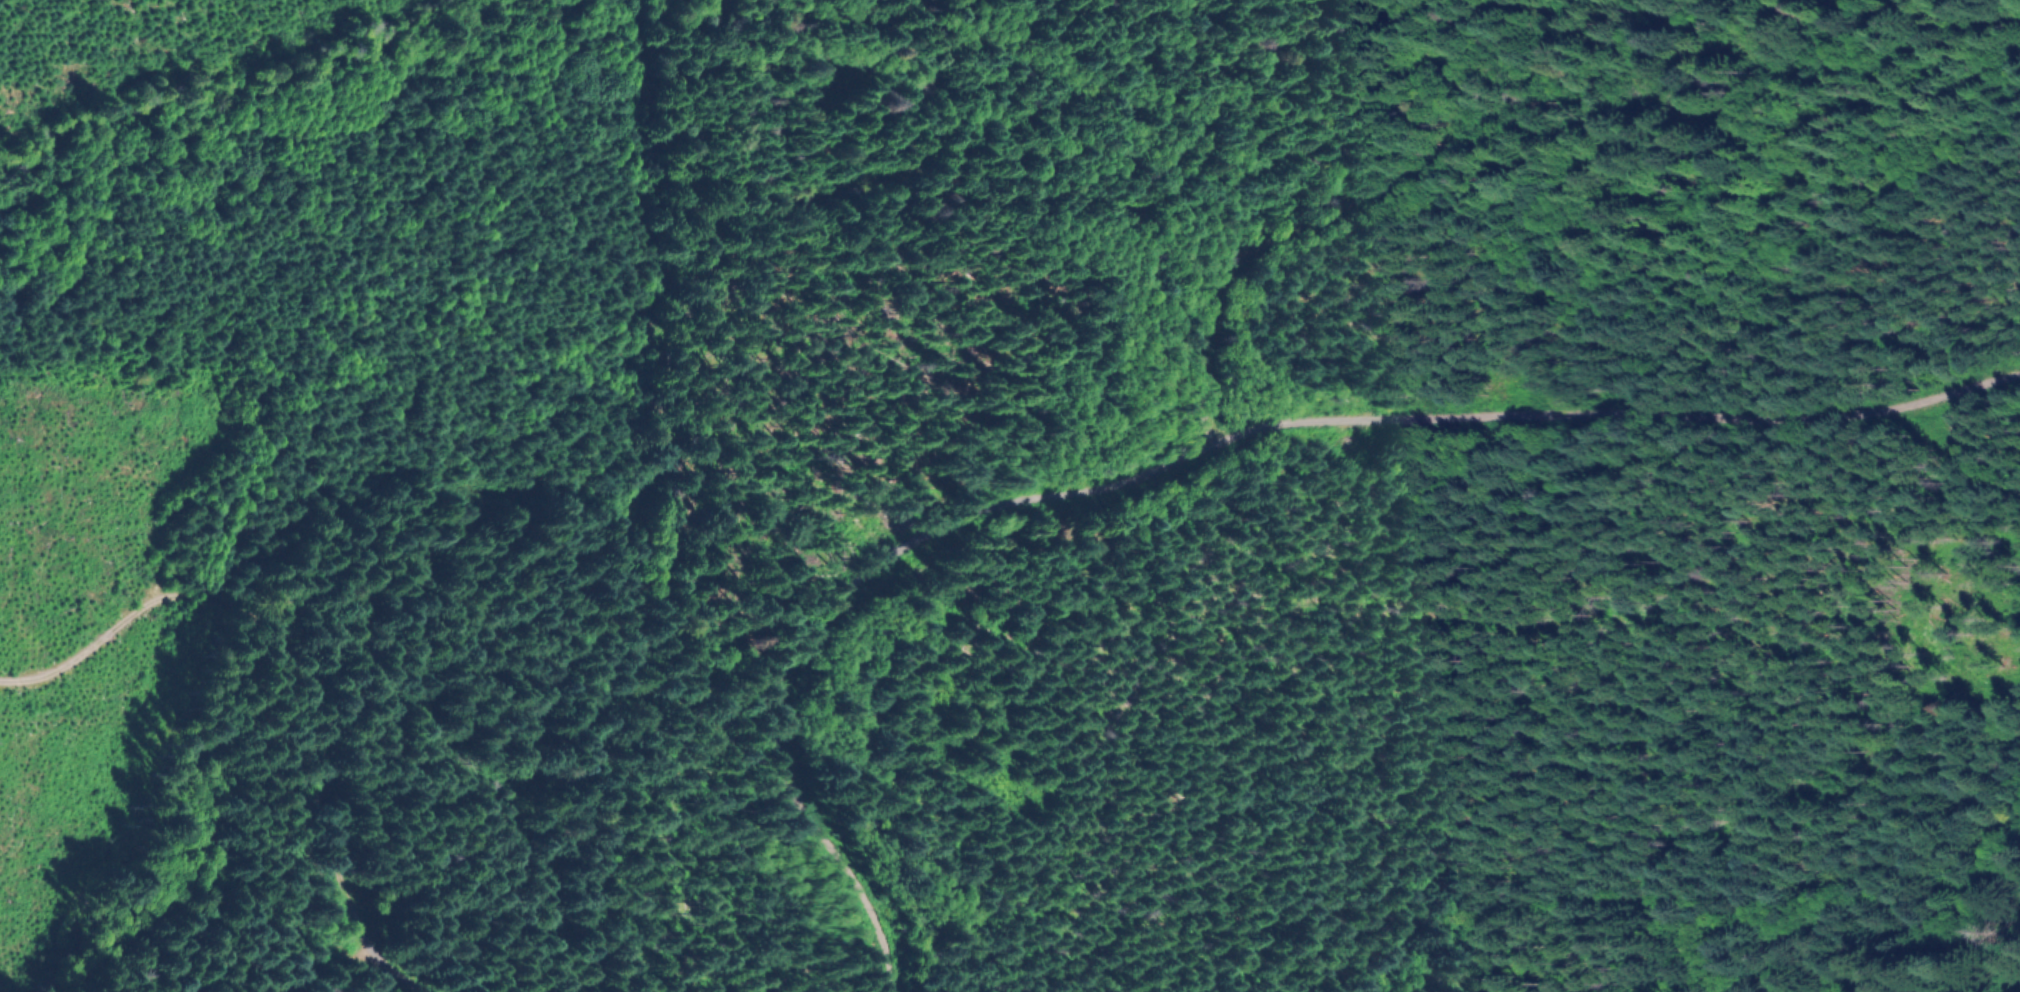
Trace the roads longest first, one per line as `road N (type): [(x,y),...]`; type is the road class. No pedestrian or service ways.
road 1 (track): [(898,991),(828,843),(789,722),(791,682),(846,609),(901,558),(948,530),(1007,508),(1140,485),(1274,430),(1590,416),(1738,426),(1909,403),(2019,373)]
road 2 (track): [(432,991),(385,961),(358,928),(309,683),(267,630),(240,617),(161,608),(129,616),(49,675),(0,681)]
road 3 (track): [(1207,457),(1214,356),(1236,270),(1259,248),(1364,206),(1407,173),(1470,114),(1538,0)]

